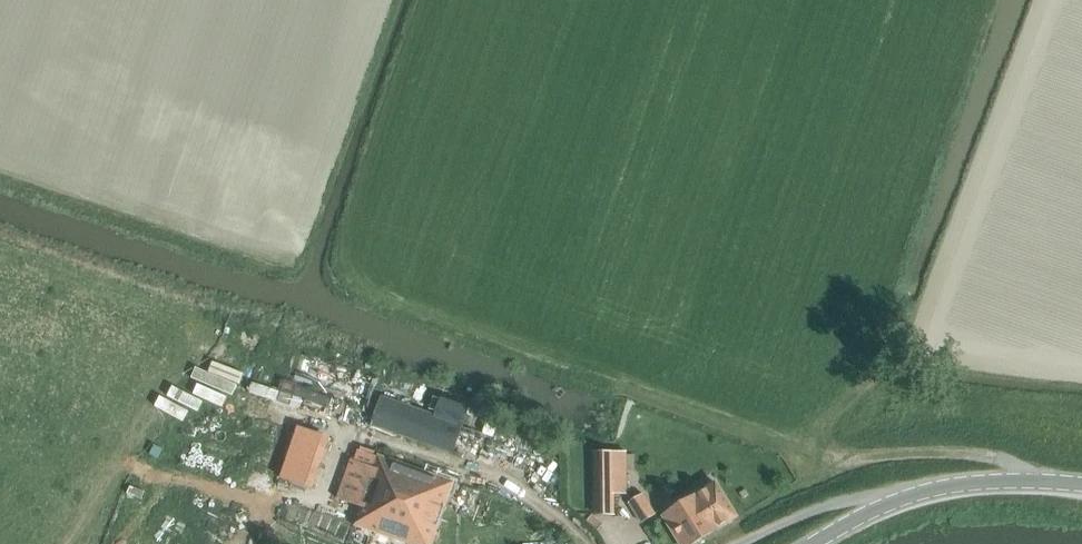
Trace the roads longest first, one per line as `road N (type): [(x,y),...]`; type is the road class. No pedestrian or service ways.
road 1 (tertiary): [(1081,487),(965,483),(919,493),(814,543)]

